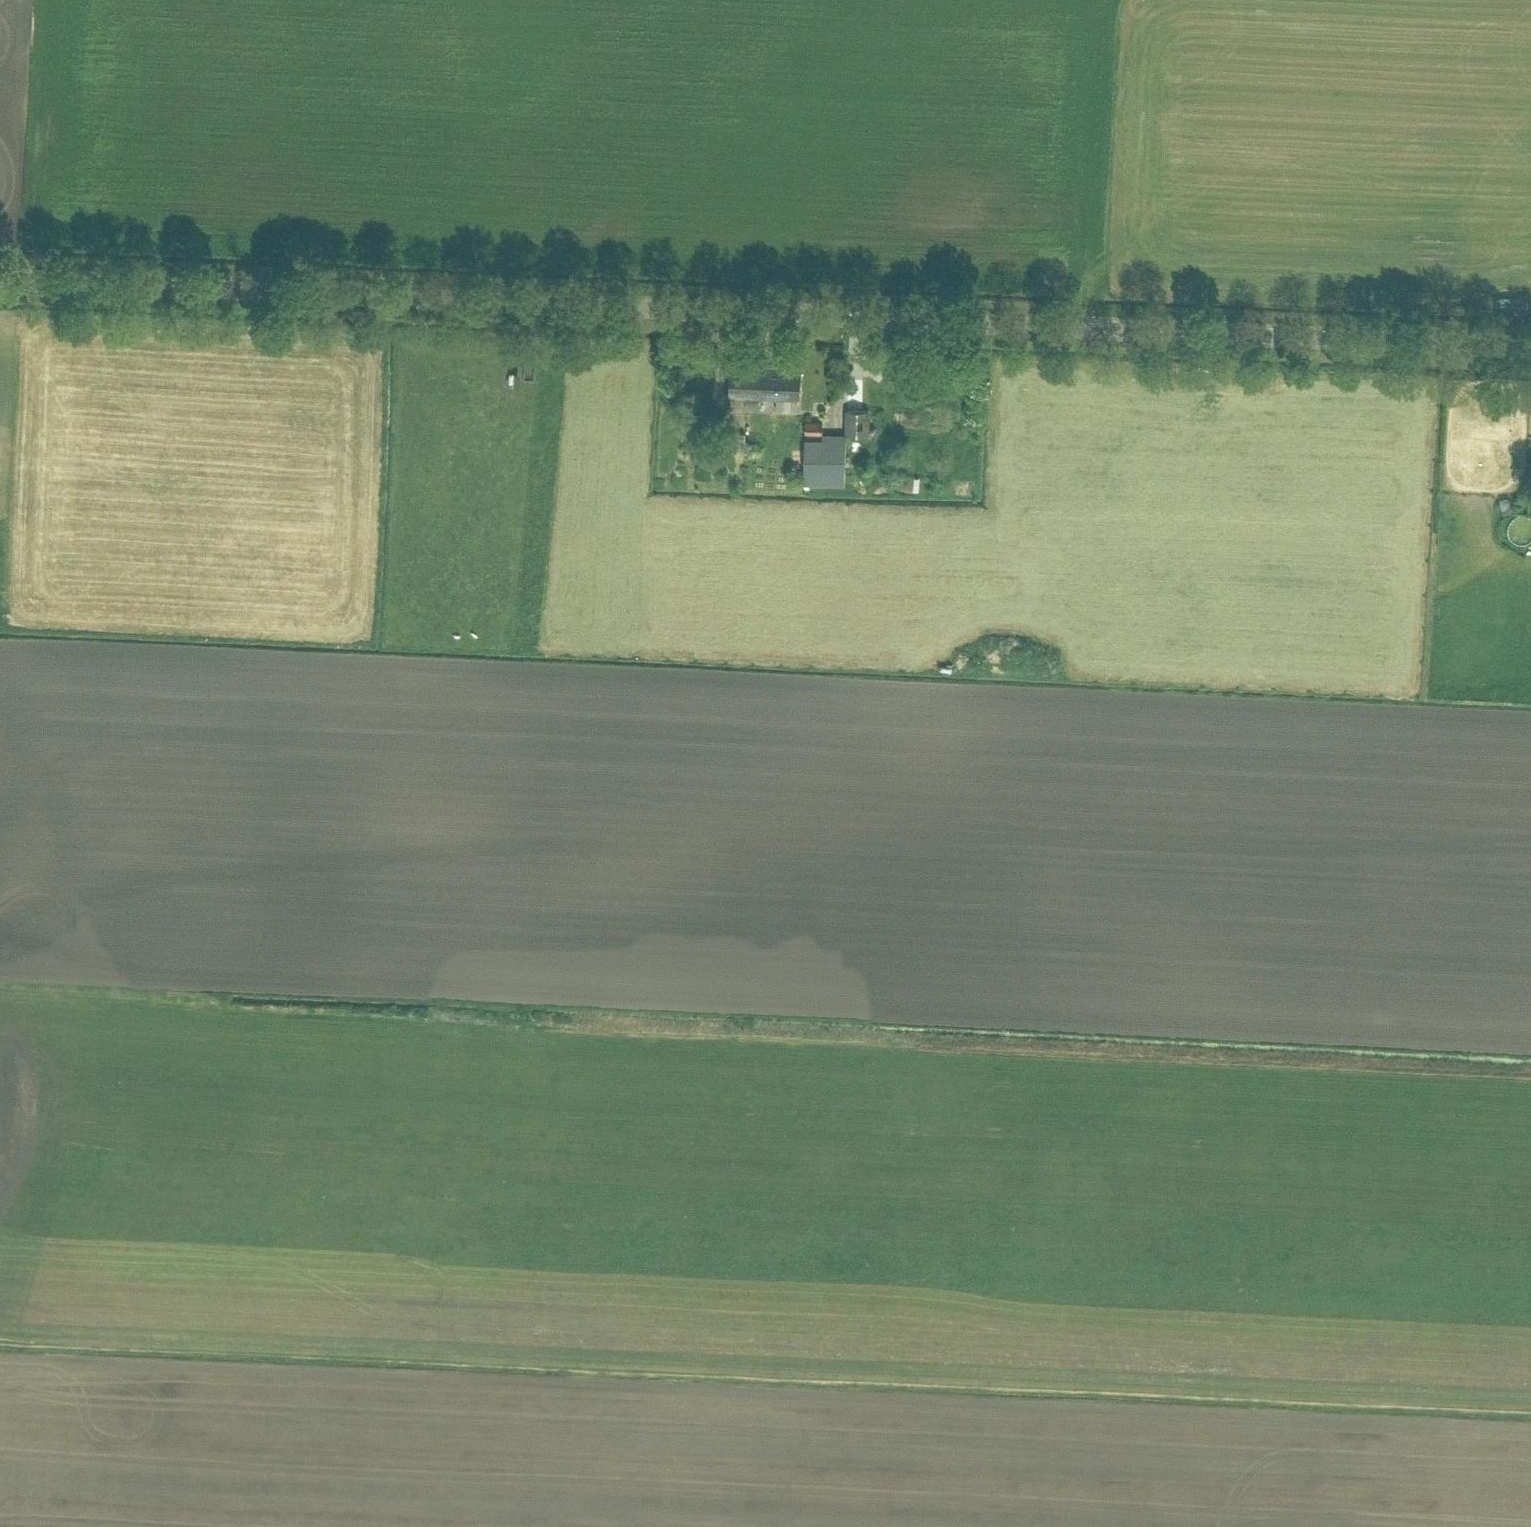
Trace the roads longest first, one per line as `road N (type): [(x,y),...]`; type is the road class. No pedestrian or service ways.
road 1 (tertiary): [(1530,346),(0,275)]

